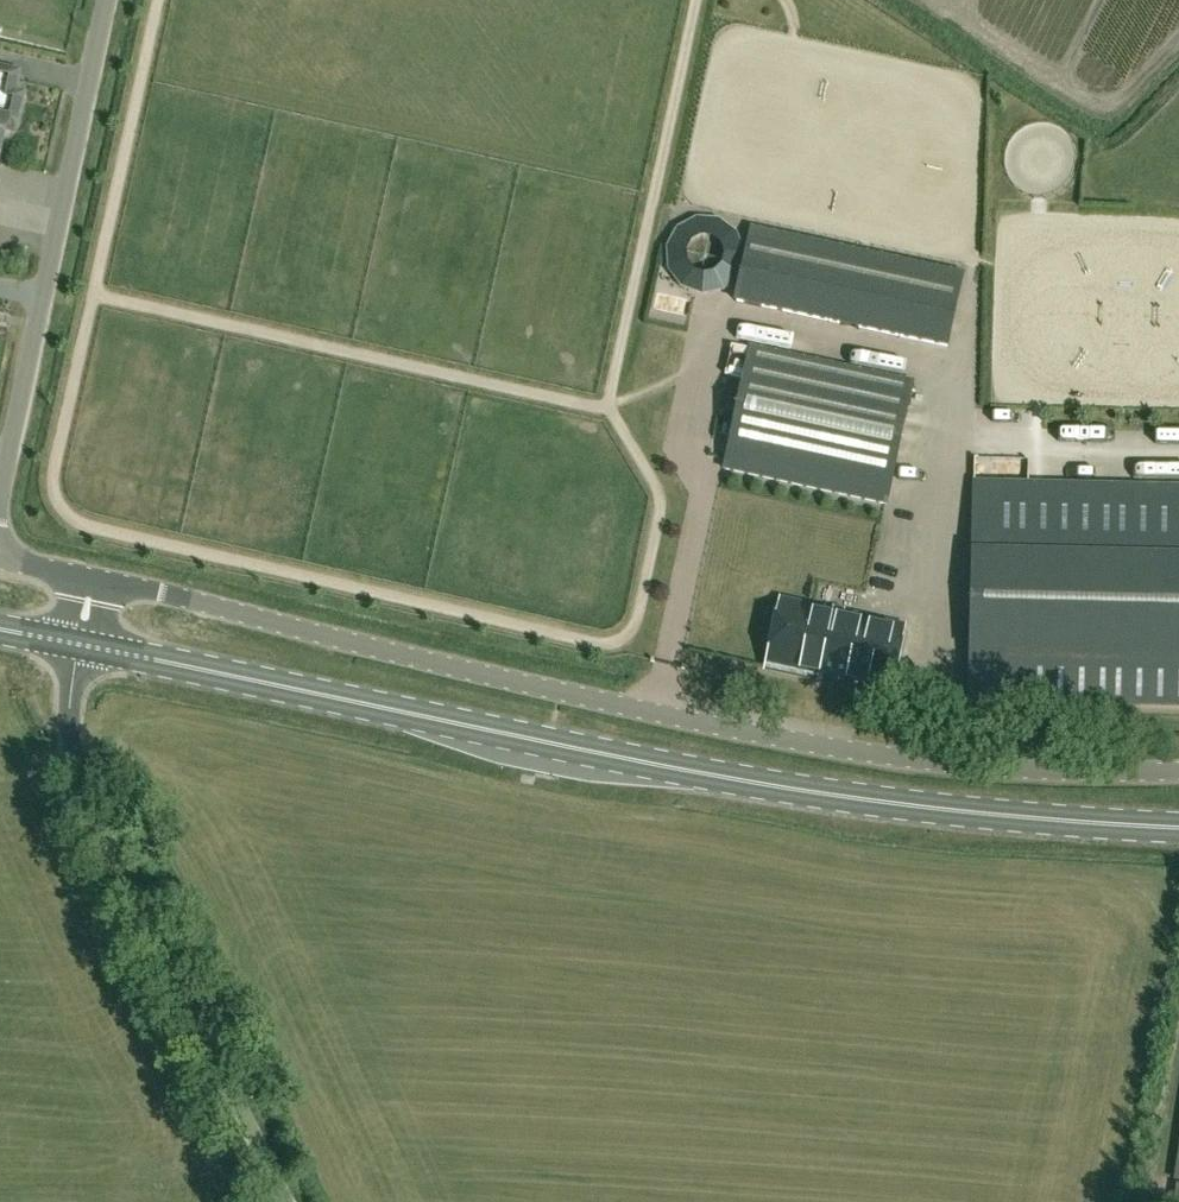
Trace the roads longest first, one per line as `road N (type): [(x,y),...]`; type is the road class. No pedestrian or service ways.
road 1 (track): [(676,382),(608,409),(656,493),(624,647),(81,527),(65,515),(53,478),(158,0)]
road 2 (primary): [(1178,828),(880,803),(760,785),(84,650)]
road 3 (unclassified): [(1178,771),(1033,771),(875,759),(97,586)]
road 4 (unclassified): [(288,1201),(82,785),(72,751),(84,650)]
road 5 (track): [(94,296),(608,409)]
road 6 (unclassified): [(0,498),(108,0)]
road 7 (track): [(698,0),(608,409)]

